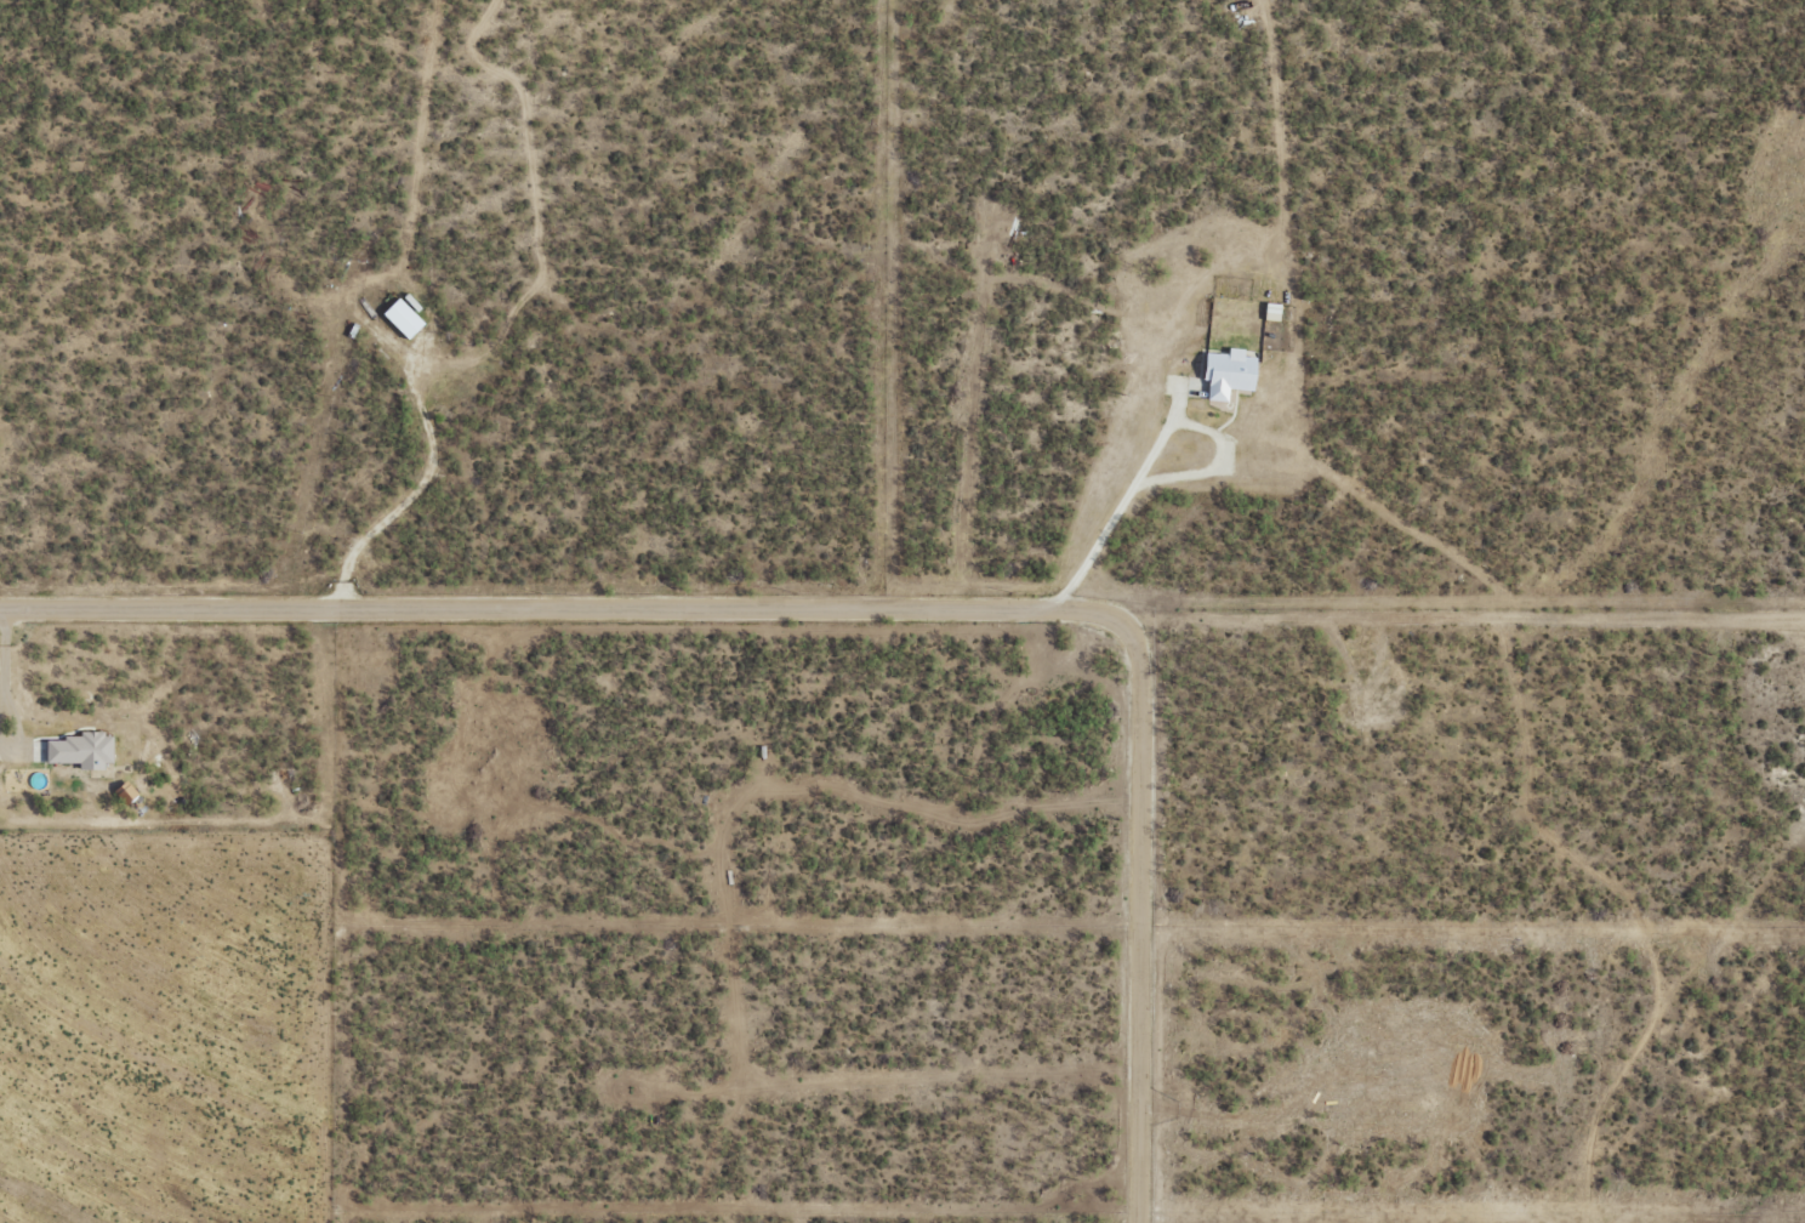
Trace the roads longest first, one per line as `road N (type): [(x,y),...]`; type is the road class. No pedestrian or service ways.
road 1 (residential): [(0,610),(1080,610),(1117,628),(1135,874),(1135,1222)]
road 2 (residential): [(1720,1222),(1706,929),(1769,830),(1804,811)]

